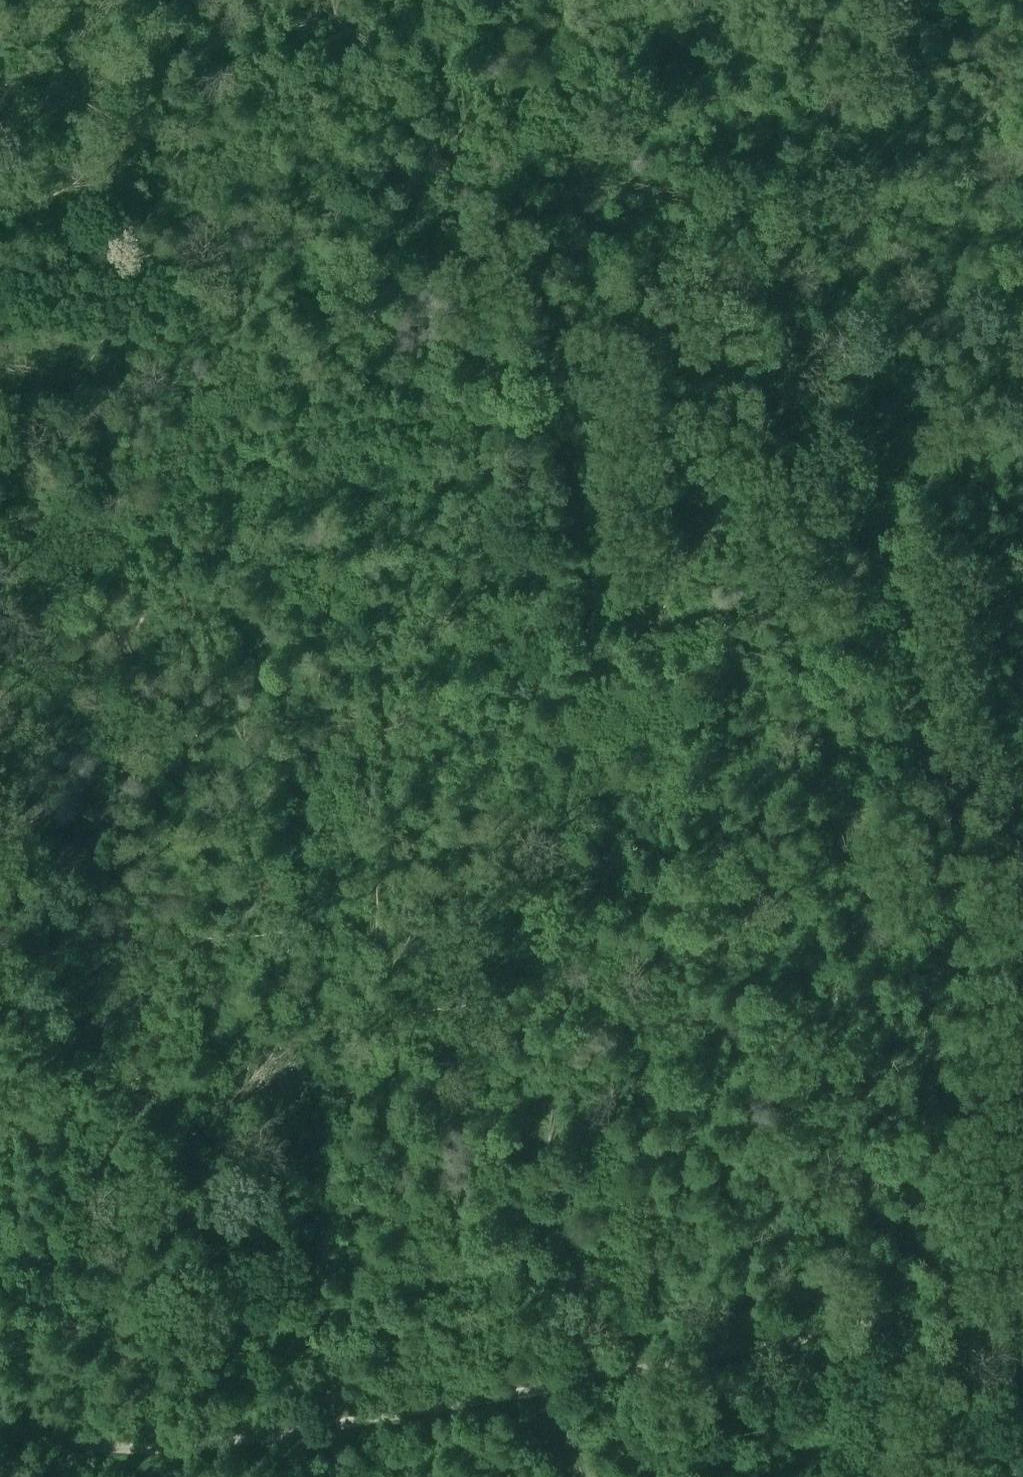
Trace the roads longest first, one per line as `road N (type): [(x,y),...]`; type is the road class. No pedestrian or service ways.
road 1 (unclassified): [(0,1433),(159,1446),(360,1418),(1022,1293)]

